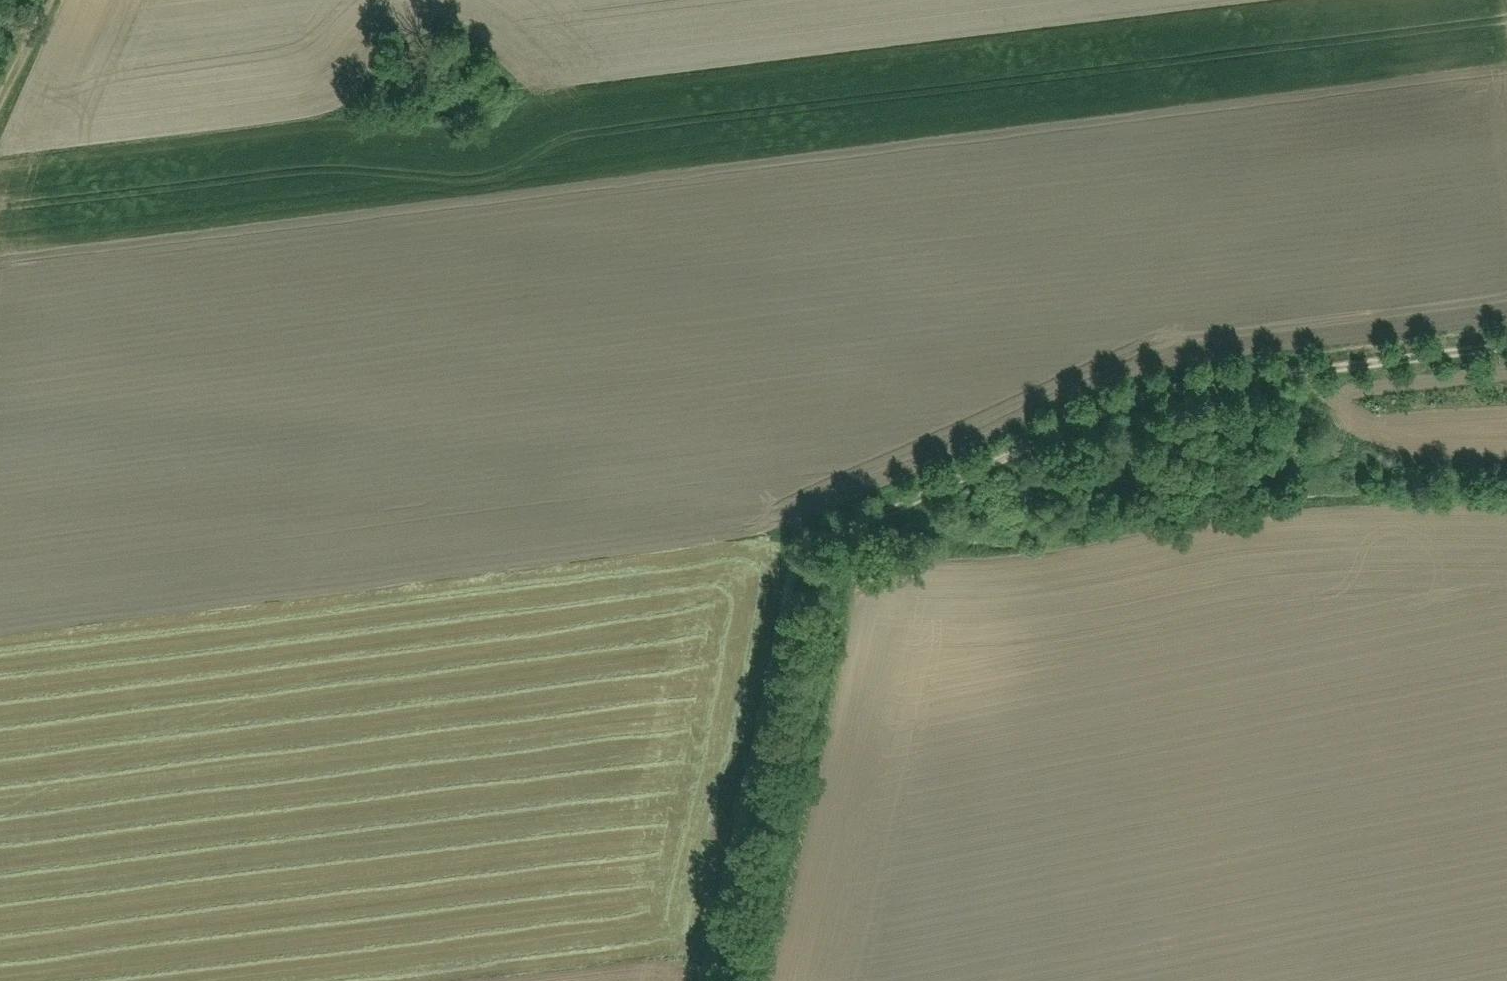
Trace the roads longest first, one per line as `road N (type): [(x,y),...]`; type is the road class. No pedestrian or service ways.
road 1 (track): [(1506,350),(1163,393),(835,532),(798,555),(708,980)]

